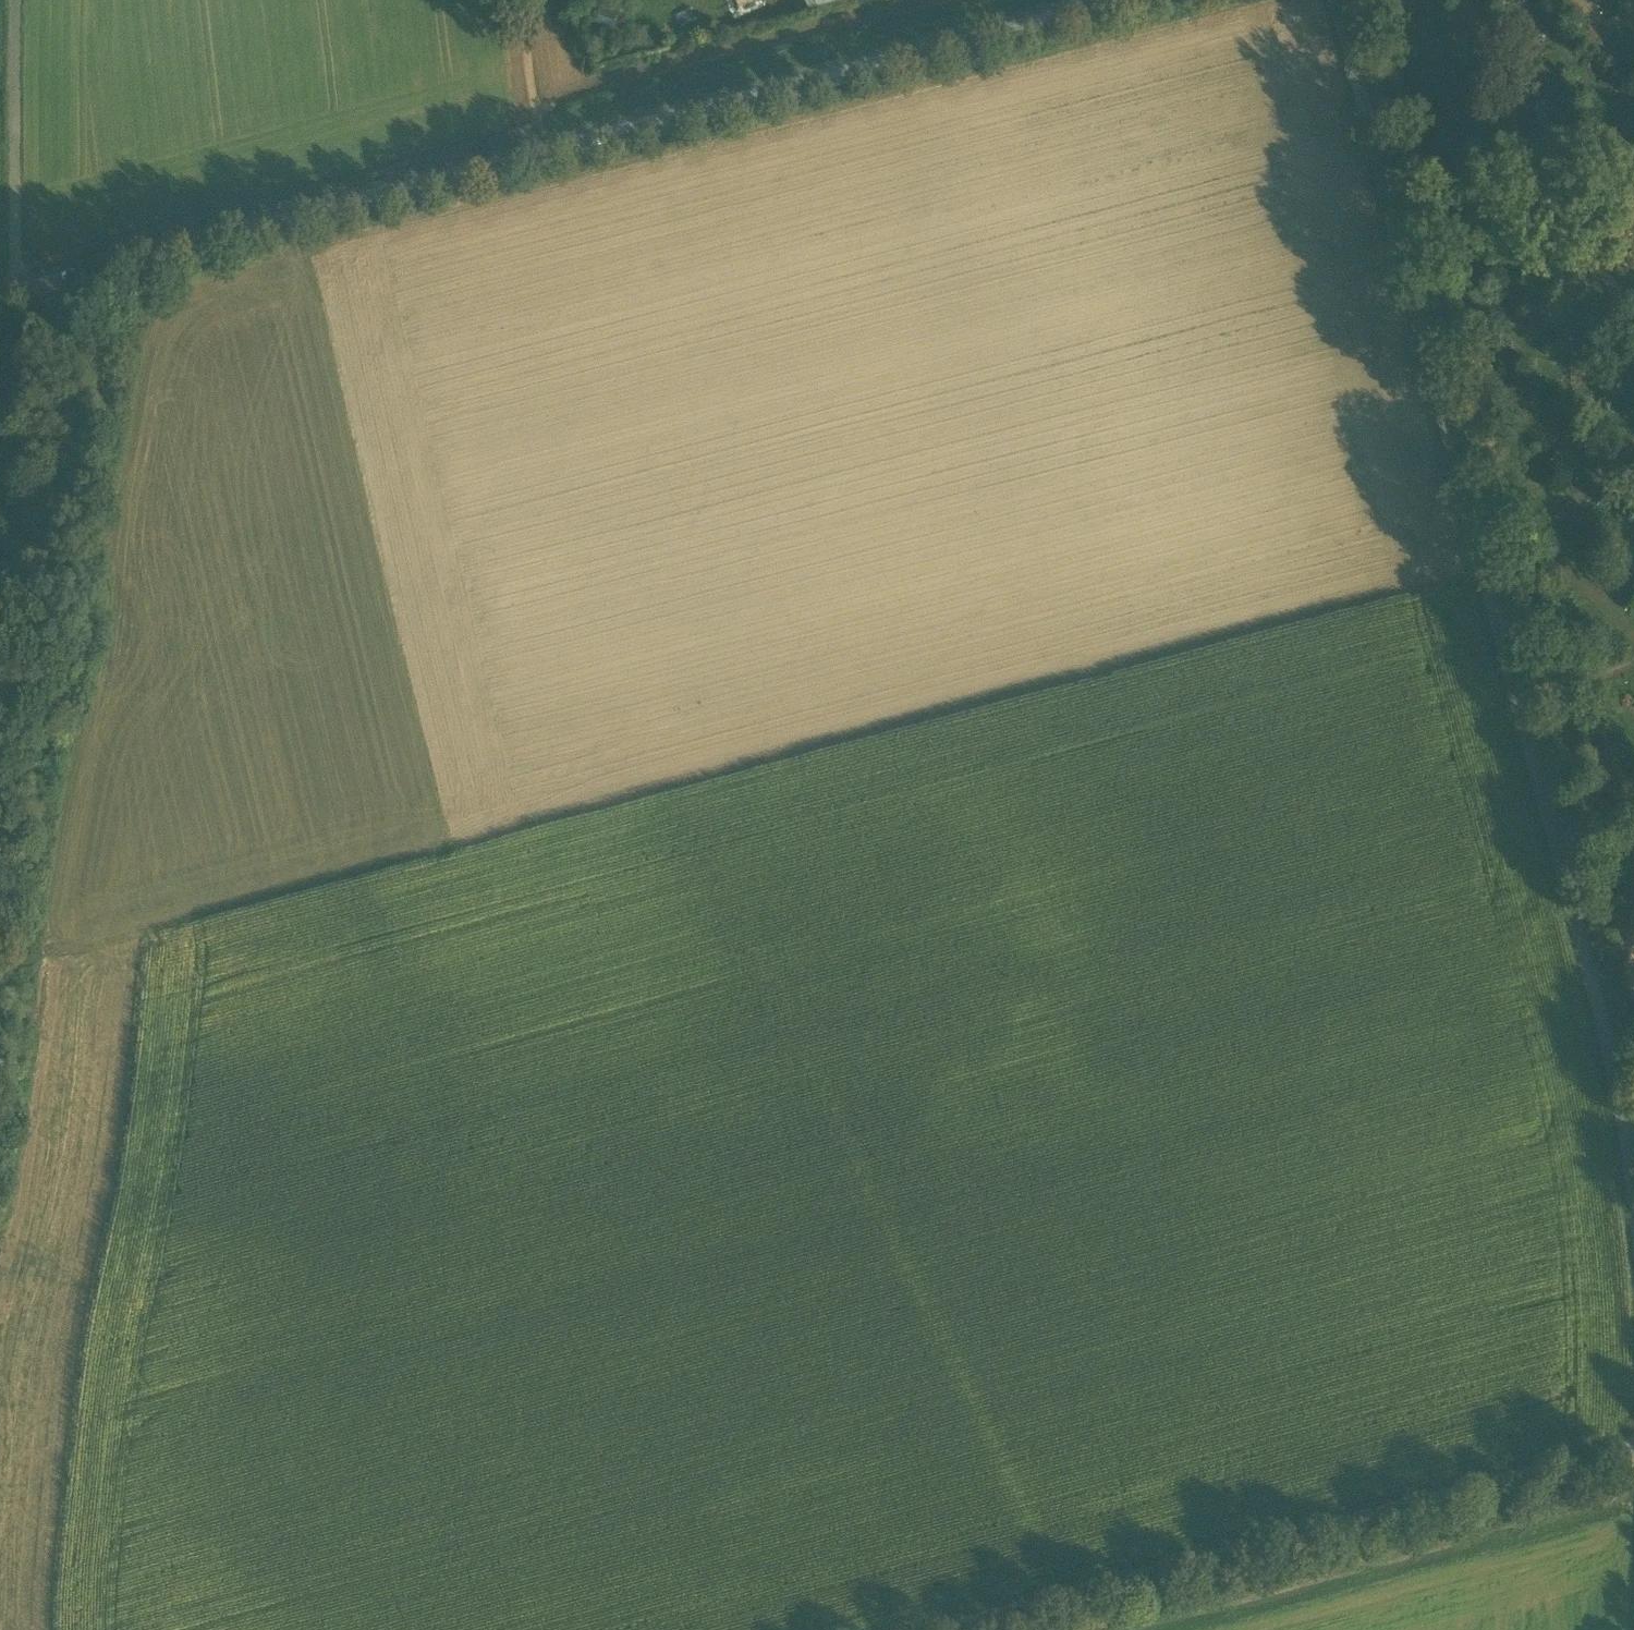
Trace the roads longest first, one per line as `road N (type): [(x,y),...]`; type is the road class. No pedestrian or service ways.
road 1 (track): [(1336,0),(1626,1107),(1633,1191)]
road 2 (residential): [(1117,0),(0,292)]
road 3 (track): [(935,1629),(1633,1442)]

